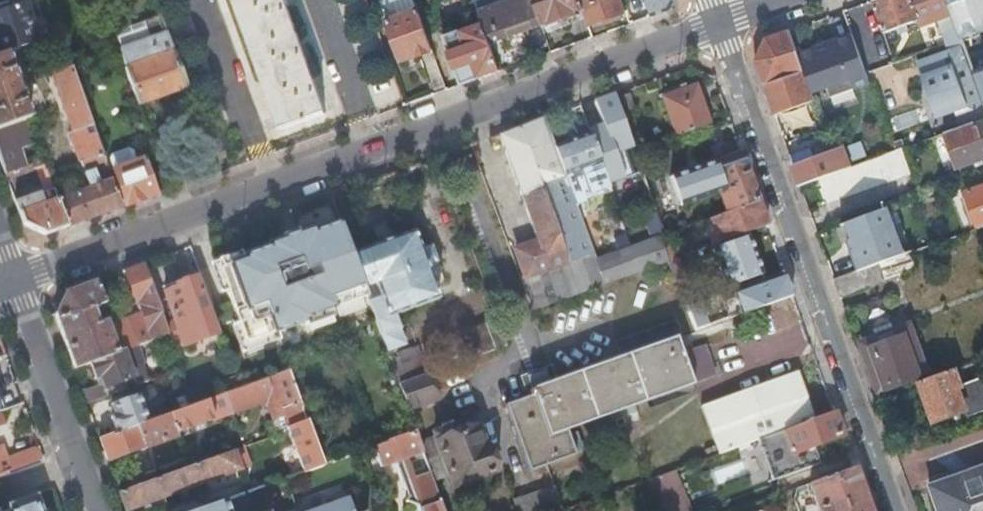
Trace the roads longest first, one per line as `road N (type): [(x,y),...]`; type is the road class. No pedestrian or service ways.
road 1 (residential): [(14,278),(721,24)]
road 2 (residential): [(895,510),(721,24)]
road 3 (residential): [(14,278),(97,510)]

